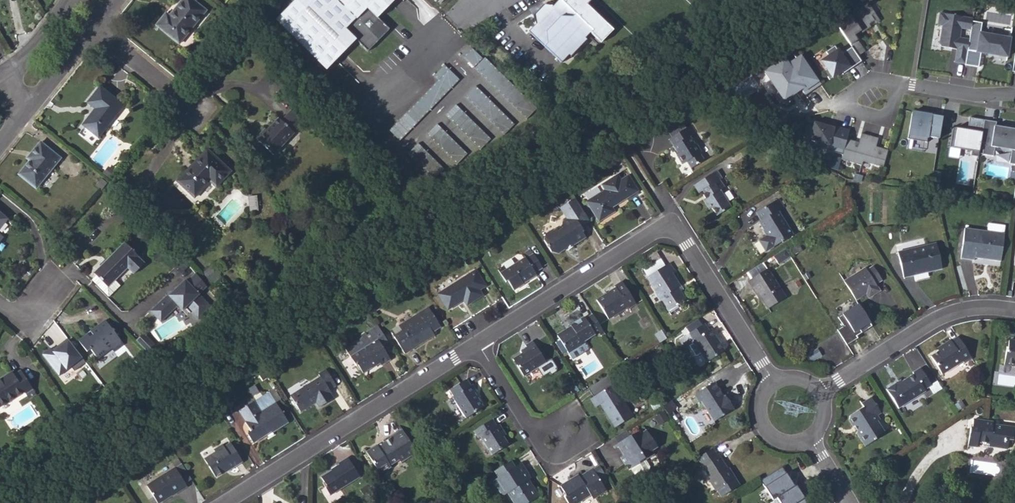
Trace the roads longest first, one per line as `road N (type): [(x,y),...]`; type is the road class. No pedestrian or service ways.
road 1 (residential): [(479,347),(670,224),(774,382)]
road 2 (residential): [(226,502),(479,347)]
road 3 (residential): [(819,390),(924,328),(981,309),(1014,312)]
road 4 (residential): [(870,100),(912,83),(1014,97)]

